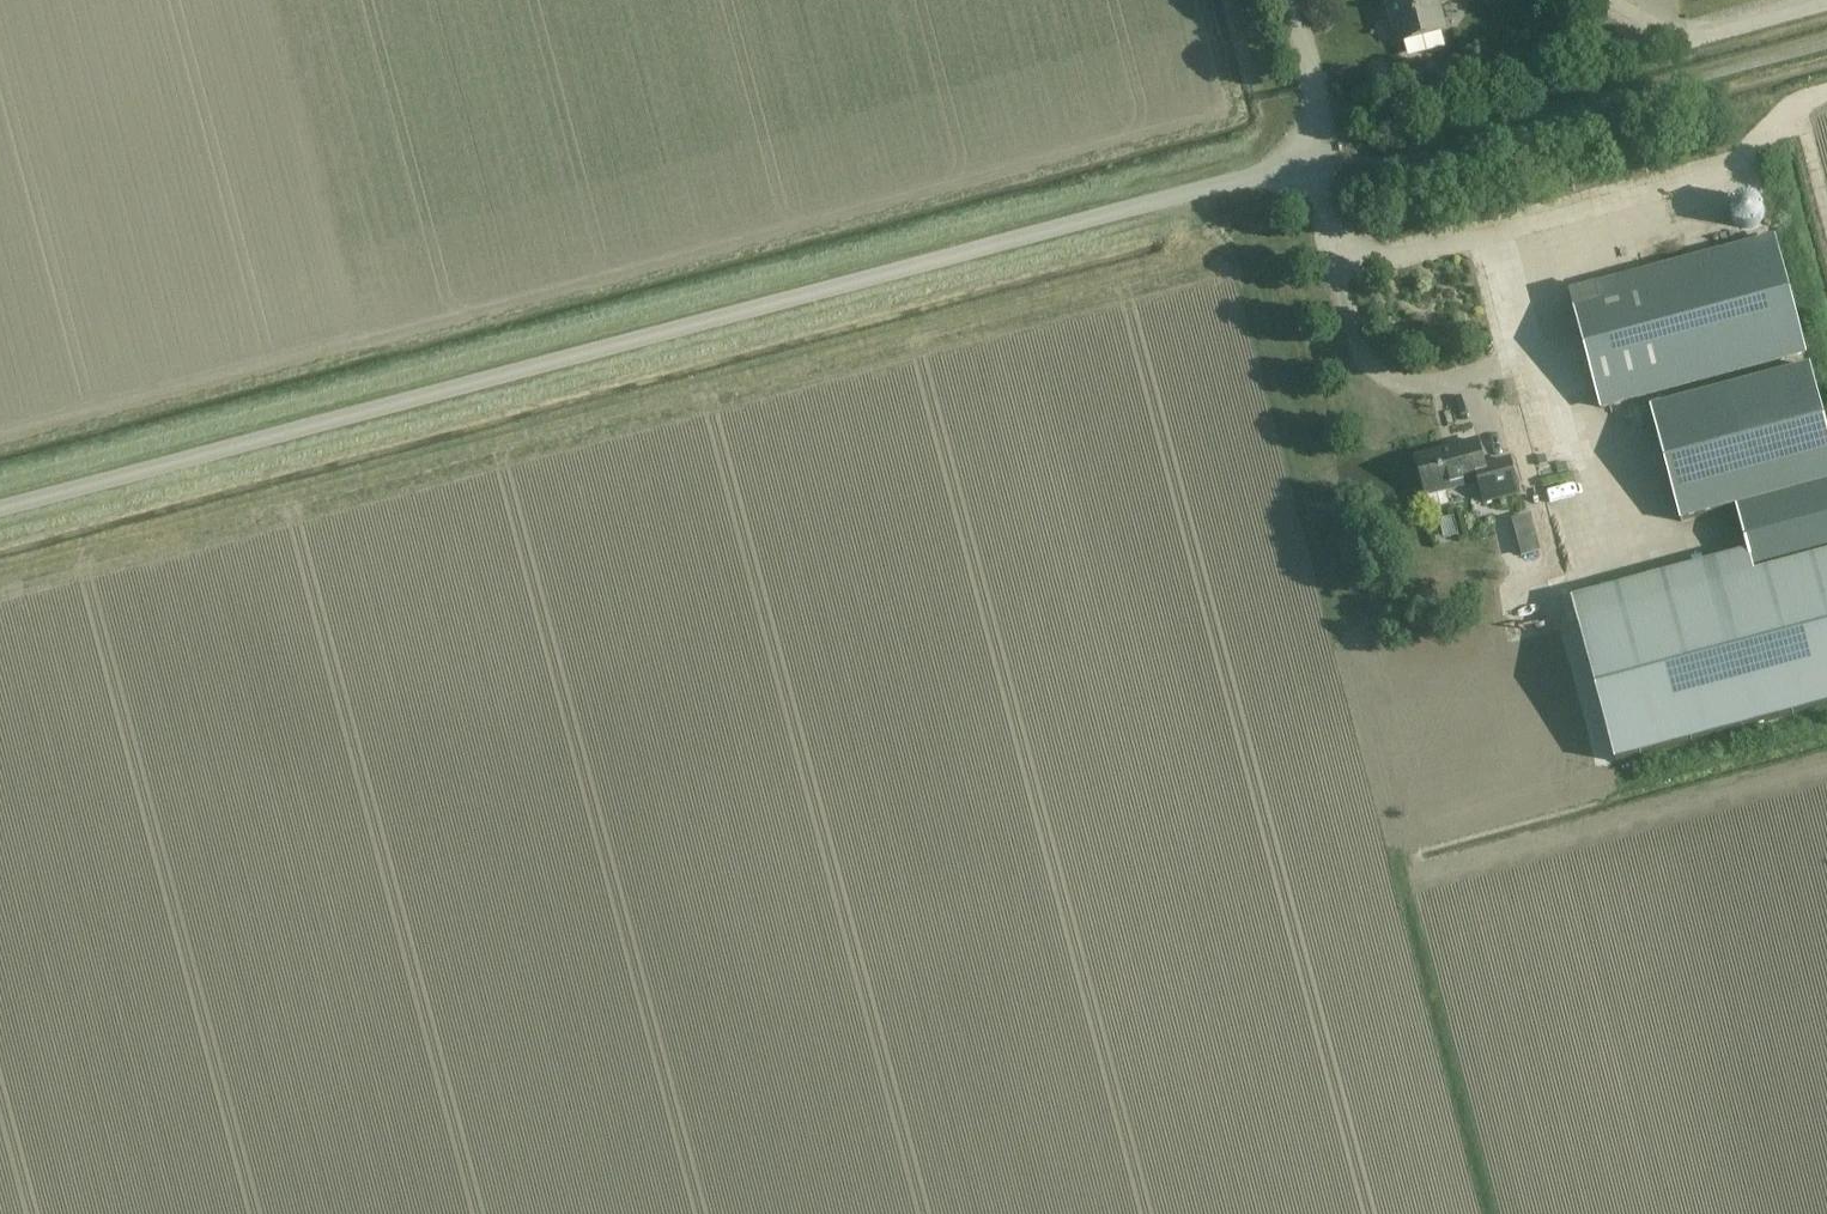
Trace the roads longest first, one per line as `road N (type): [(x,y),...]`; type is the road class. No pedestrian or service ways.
road 1 (unclassified): [(0,503),(1272,175)]

